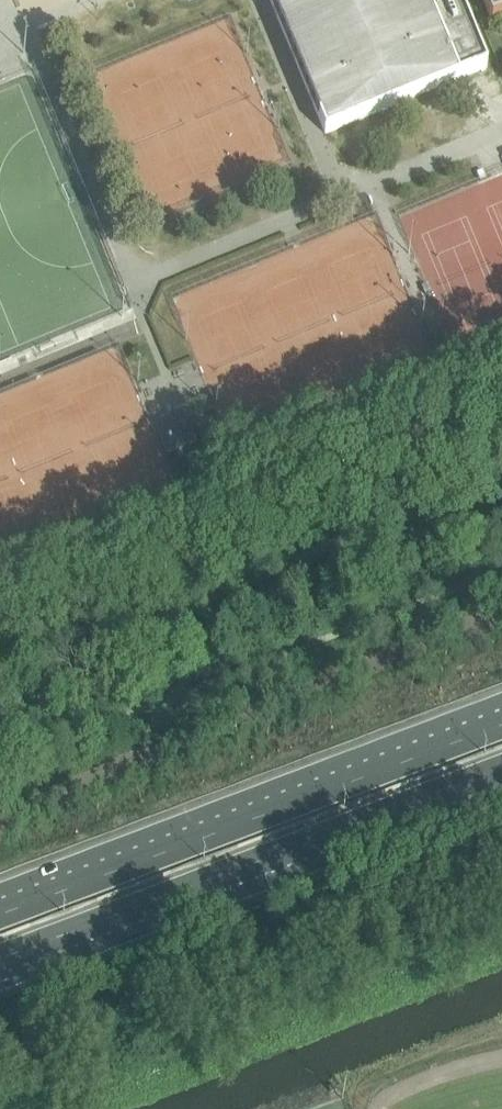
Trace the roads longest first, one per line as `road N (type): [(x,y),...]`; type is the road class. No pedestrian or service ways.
road 1 (trunk): [(501,725),(0,916)]
road 2 (trunk): [(0,961),(501,770)]

